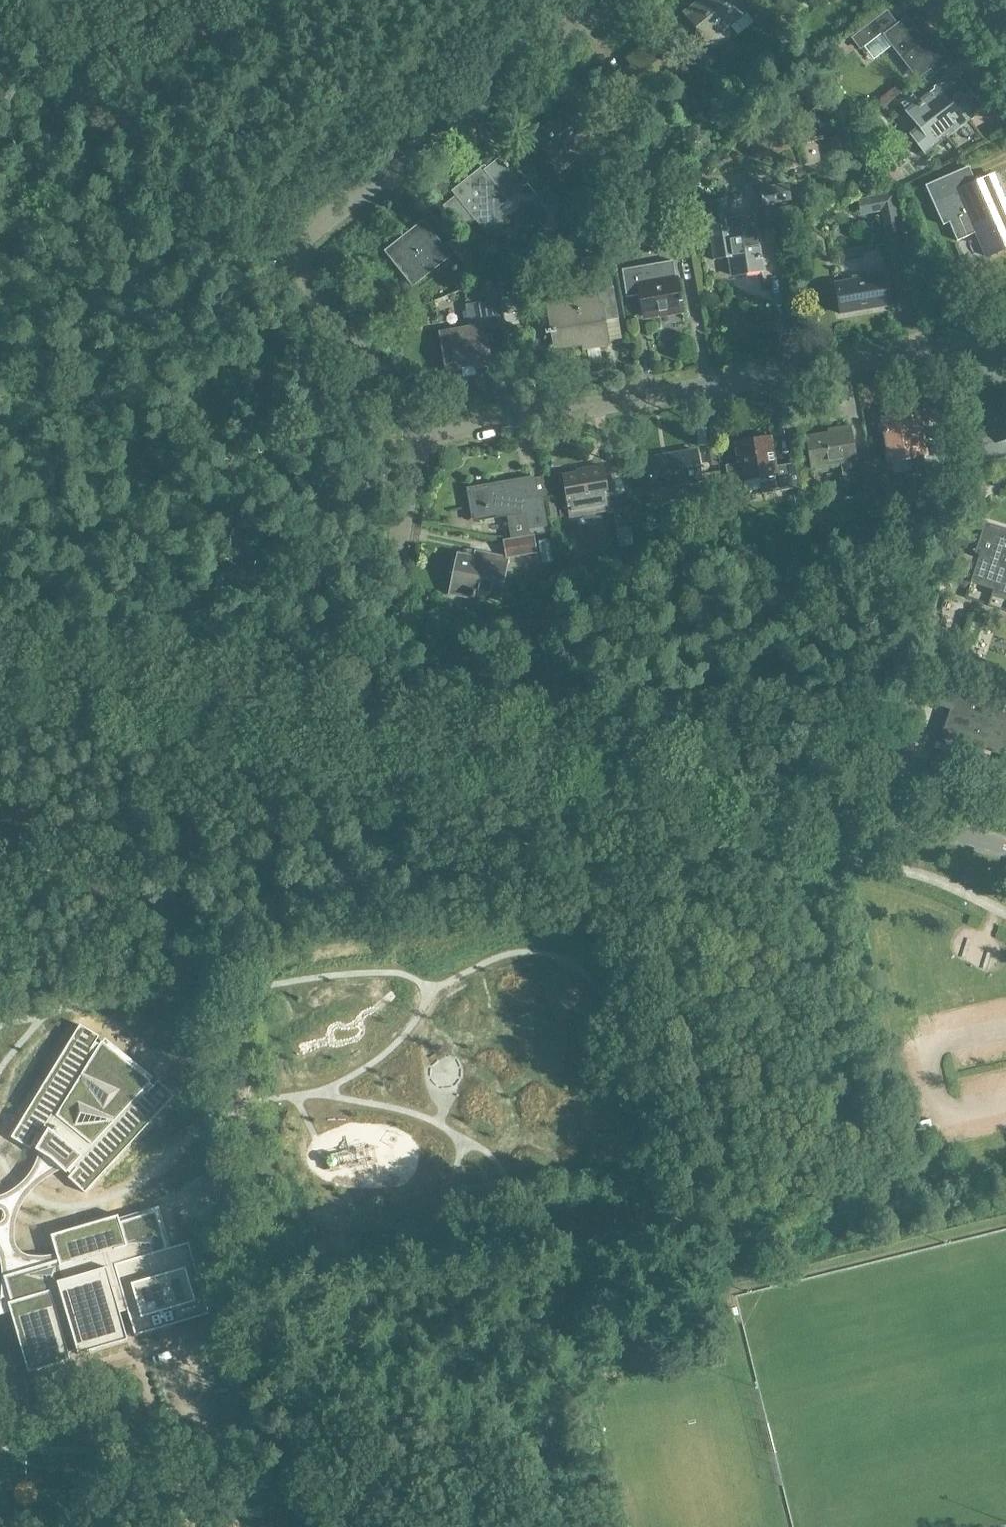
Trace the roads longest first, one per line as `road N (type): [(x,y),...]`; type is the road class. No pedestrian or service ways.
road 1 (tertiary): [(1005,847),(848,808),(368,735)]
road 2 (unclassified): [(420,436),(304,278),(300,247),(607,0)]
road 3 (residential): [(420,436),(1005,334)]
road 4 (track): [(196,1526),(205,1489),(277,1402),(265,1271),(531,1248)]
road 5 (tertiary): [(368,735),(0,664)]
road 6 (unclassified): [(368,735),(366,695),(420,436)]

